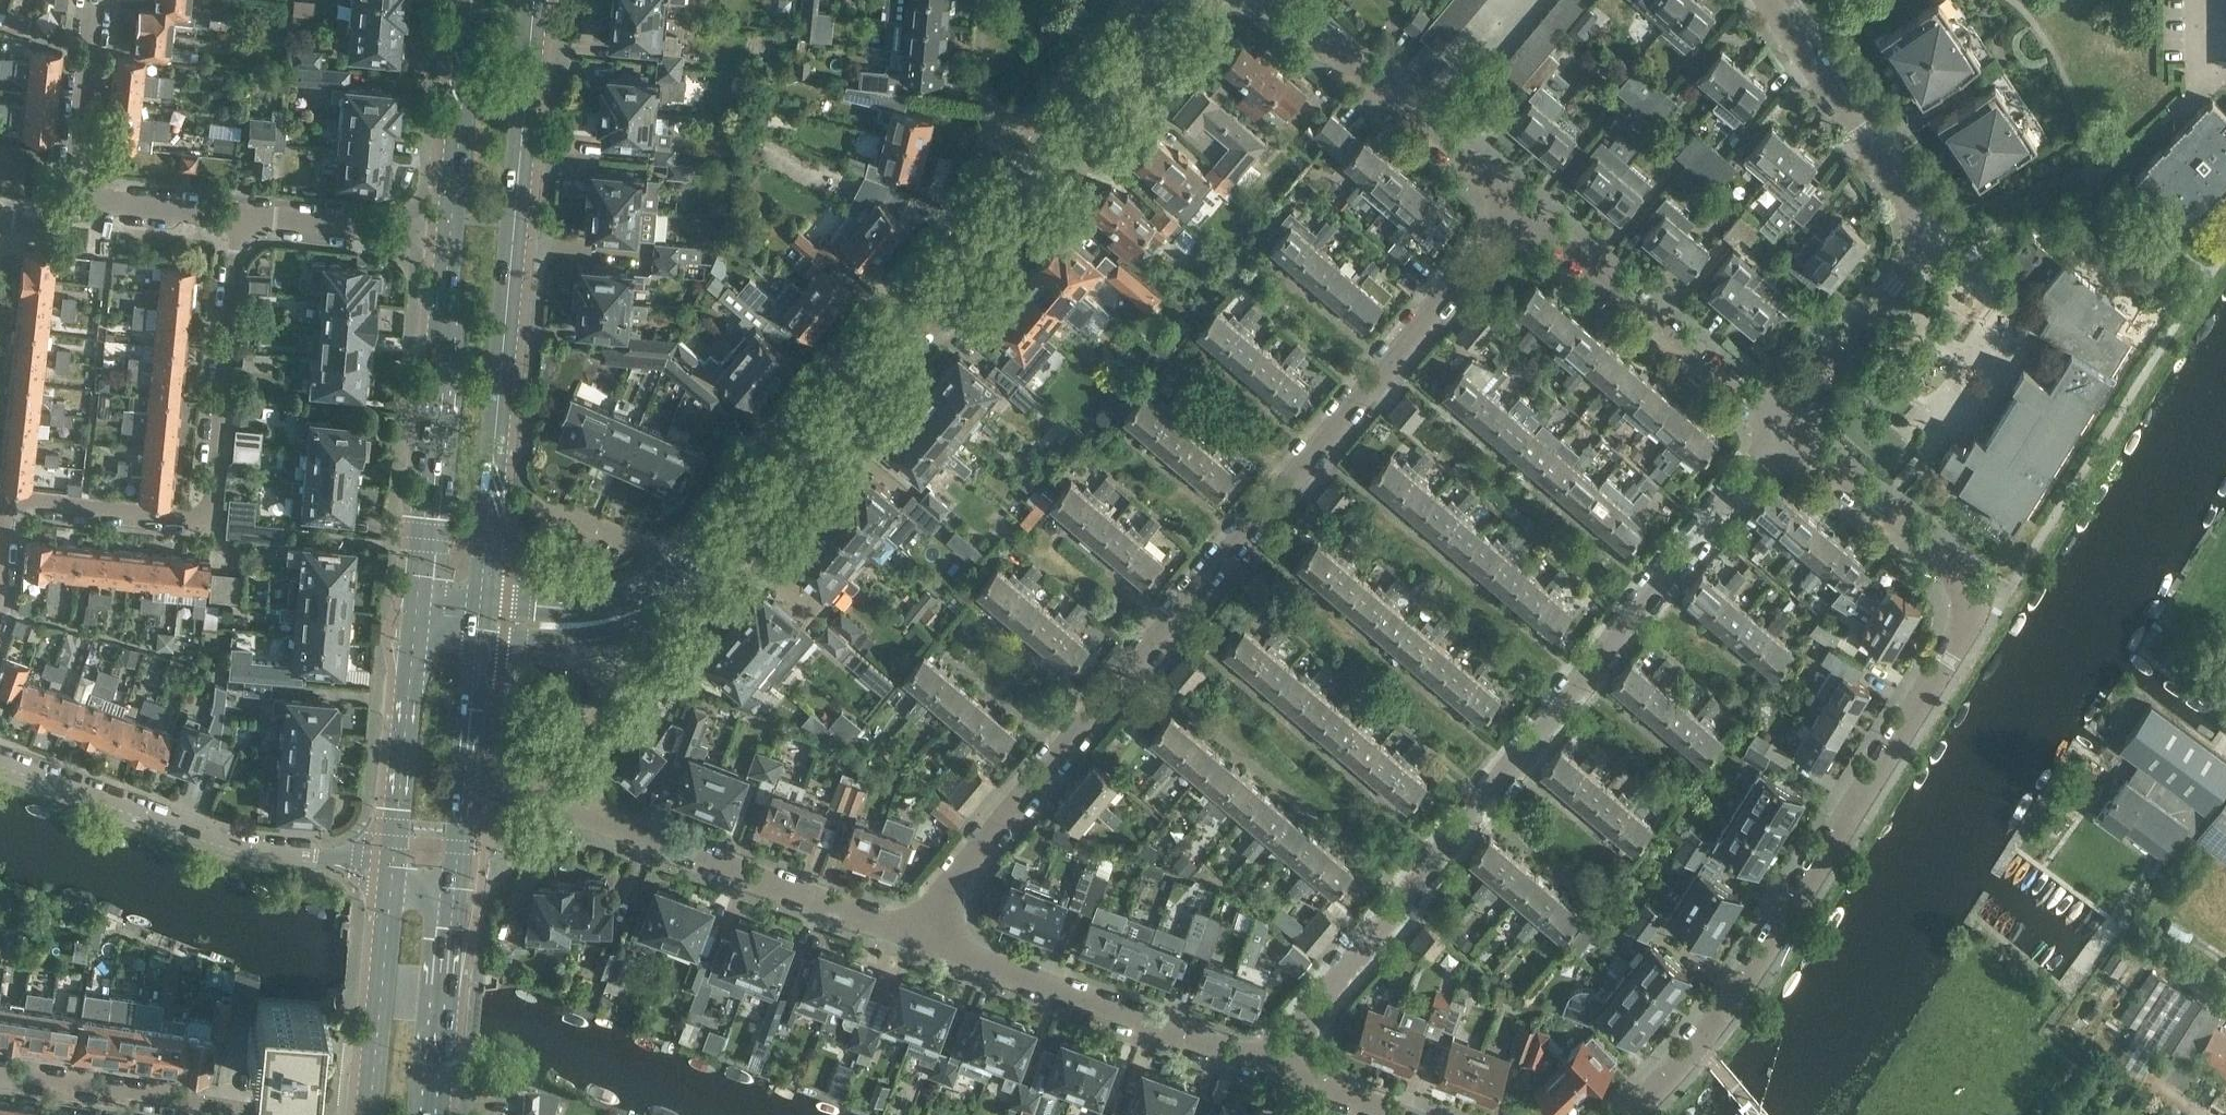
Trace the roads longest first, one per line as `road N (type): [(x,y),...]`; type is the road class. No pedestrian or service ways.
road 1 (tertiary): [(506,622),(576,624),(628,610),(716,559),(1178,0)]
road 2 (residential): [(927,937),(957,879),(1106,717),(1526,212)]
road 3 (residential): [(1627,1114),(1747,978),(1975,621),(1962,579),(1781,427)]
road 4 (residential): [(1270,1065),(1781,427)]
road 5 (primary): [(480,620),(535,0)]
road 6 (residential): [(1781,427),(1911,262),(1916,225),(1915,210),(1769,0)]
road 7 (residential): [(9,502),(194,519),(209,509),(240,216)]
road 8 (residential): [(927,937),(544,797)]
road 9 (tertiary): [(391,860),(227,845),(0,761)]
road 10 (primary): [(451,224),(414,614)]
road 11 (residential): [(1270,1065),(927,937)]
road 12 (residential): [(1781,427),(1526,212)]
road 13 (residential): [(1526,212),(1276,0)]
road 14 (residential): [(292,1114),(0,1070)]
road 15 (primary): [(456,889),(480,620)]
road 16 (primary): [(391,860),(370,1114)]
road 17 (primary): [(414,614),(391,860)]
road 18 (primary): [(435,1114),(456,889)]
road 19 (primary): [(472,0),(451,224)]
road 20 (residential): [(451,224),(240,216)]
road 21 (residential): [(76,201),(96,0)]
road 22 (residential): [(240,216),(76,201)]
road 23 (residential): [(1402,1114),(1270,1065)]

